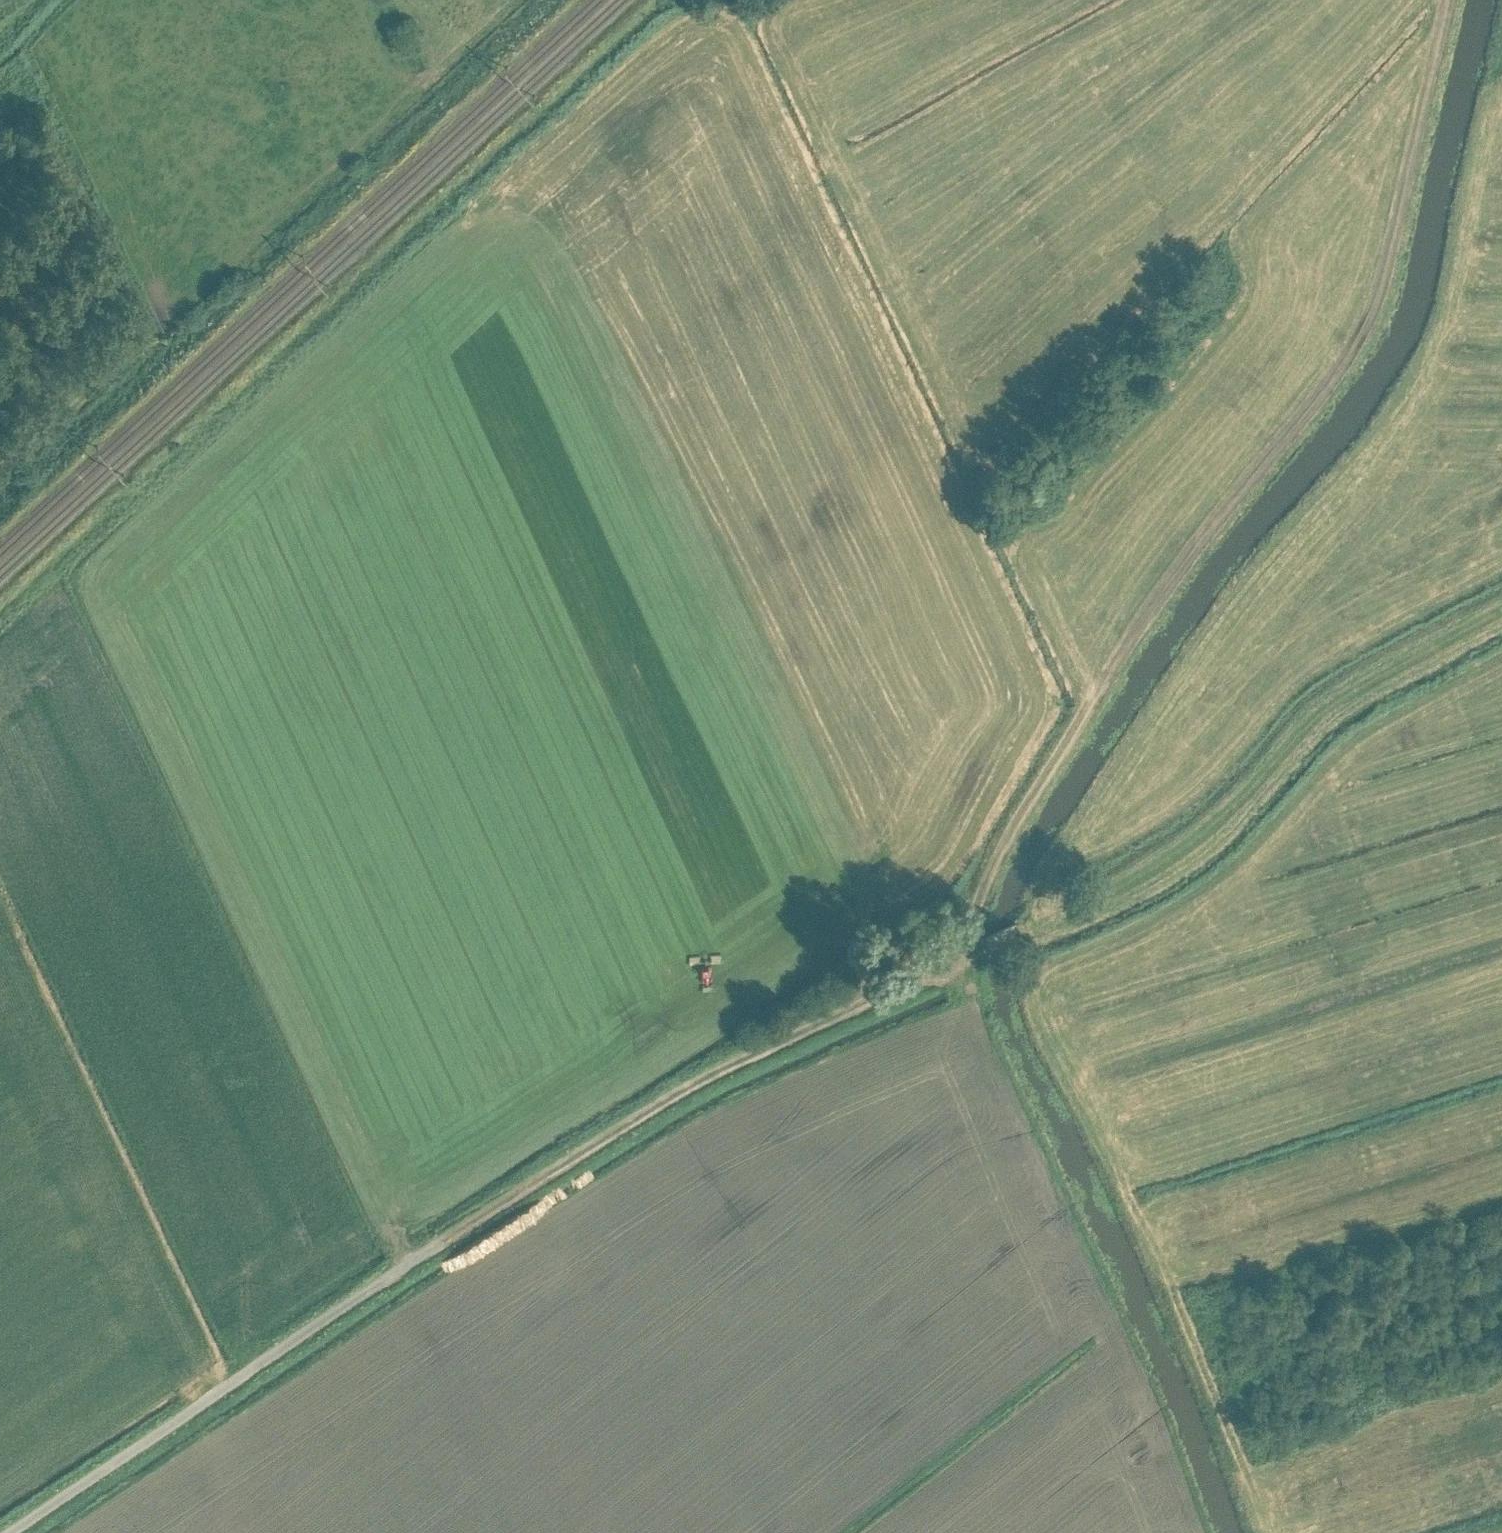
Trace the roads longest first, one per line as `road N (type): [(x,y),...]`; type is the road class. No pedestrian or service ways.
road 1 (unclassified): [(9,1532),(438,1243)]

